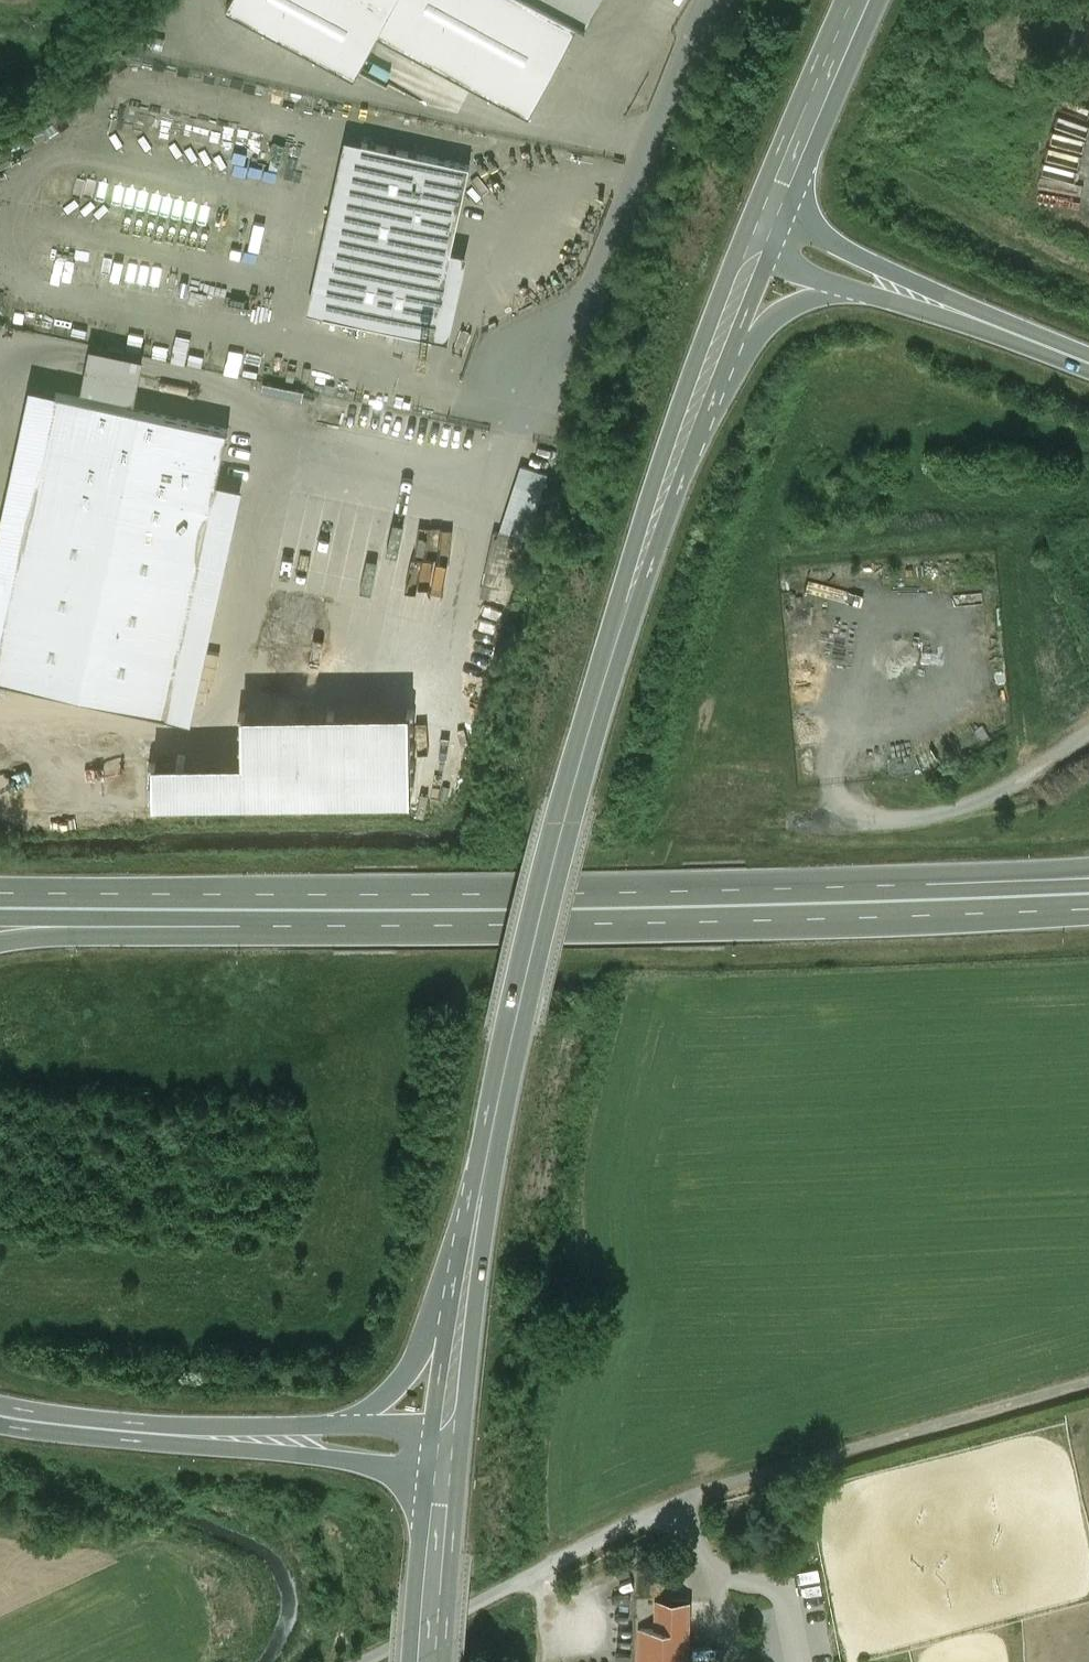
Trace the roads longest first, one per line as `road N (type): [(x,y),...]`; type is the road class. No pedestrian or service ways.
road 1 (secondary): [(466,1286),(572,791),(641,557),(716,343)]
road 2 (trunk): [(892,887),(0,893)]
road 3 (trunk): [(298,921),(605,923),(1088,909)]
road 4 (trunk): [(0,1418),(449,1474)]
road 5 (residential): [(723,0),(590,313),(526,398)]
road 6 (track): [(1088,1380),(699,1496)]
road 7 (unclassified): [(375,1661),(699,1496)]
road 8 (trunk): [(357,1421),(193,1415),(0,1387)]
road 9 (trunk): [(1088,348),(772,212)]
road 10 (trunk): [(0,944),(48,935),(228,934),(298,921)]
road 11 (trunk): [(0,917),(298,921)]
road 12 (trunk): [(842,280),(1088,365)]
road 13 (secondary): [(772,212),(865,0)]
road 14 (trunk): [(1088,867),(892,887)]
road 15 (trunk): [(1088,885),(892,887)]
road 16 (secondary): [(433,1661),(449,1474)]
road 17 (trunk): [(466,1286),(402,1379),(357,1421)]
road 18 (secondary): [(453,1427),(466,1286)]
road 19 (trunk): [(716,343),(842,280)]

